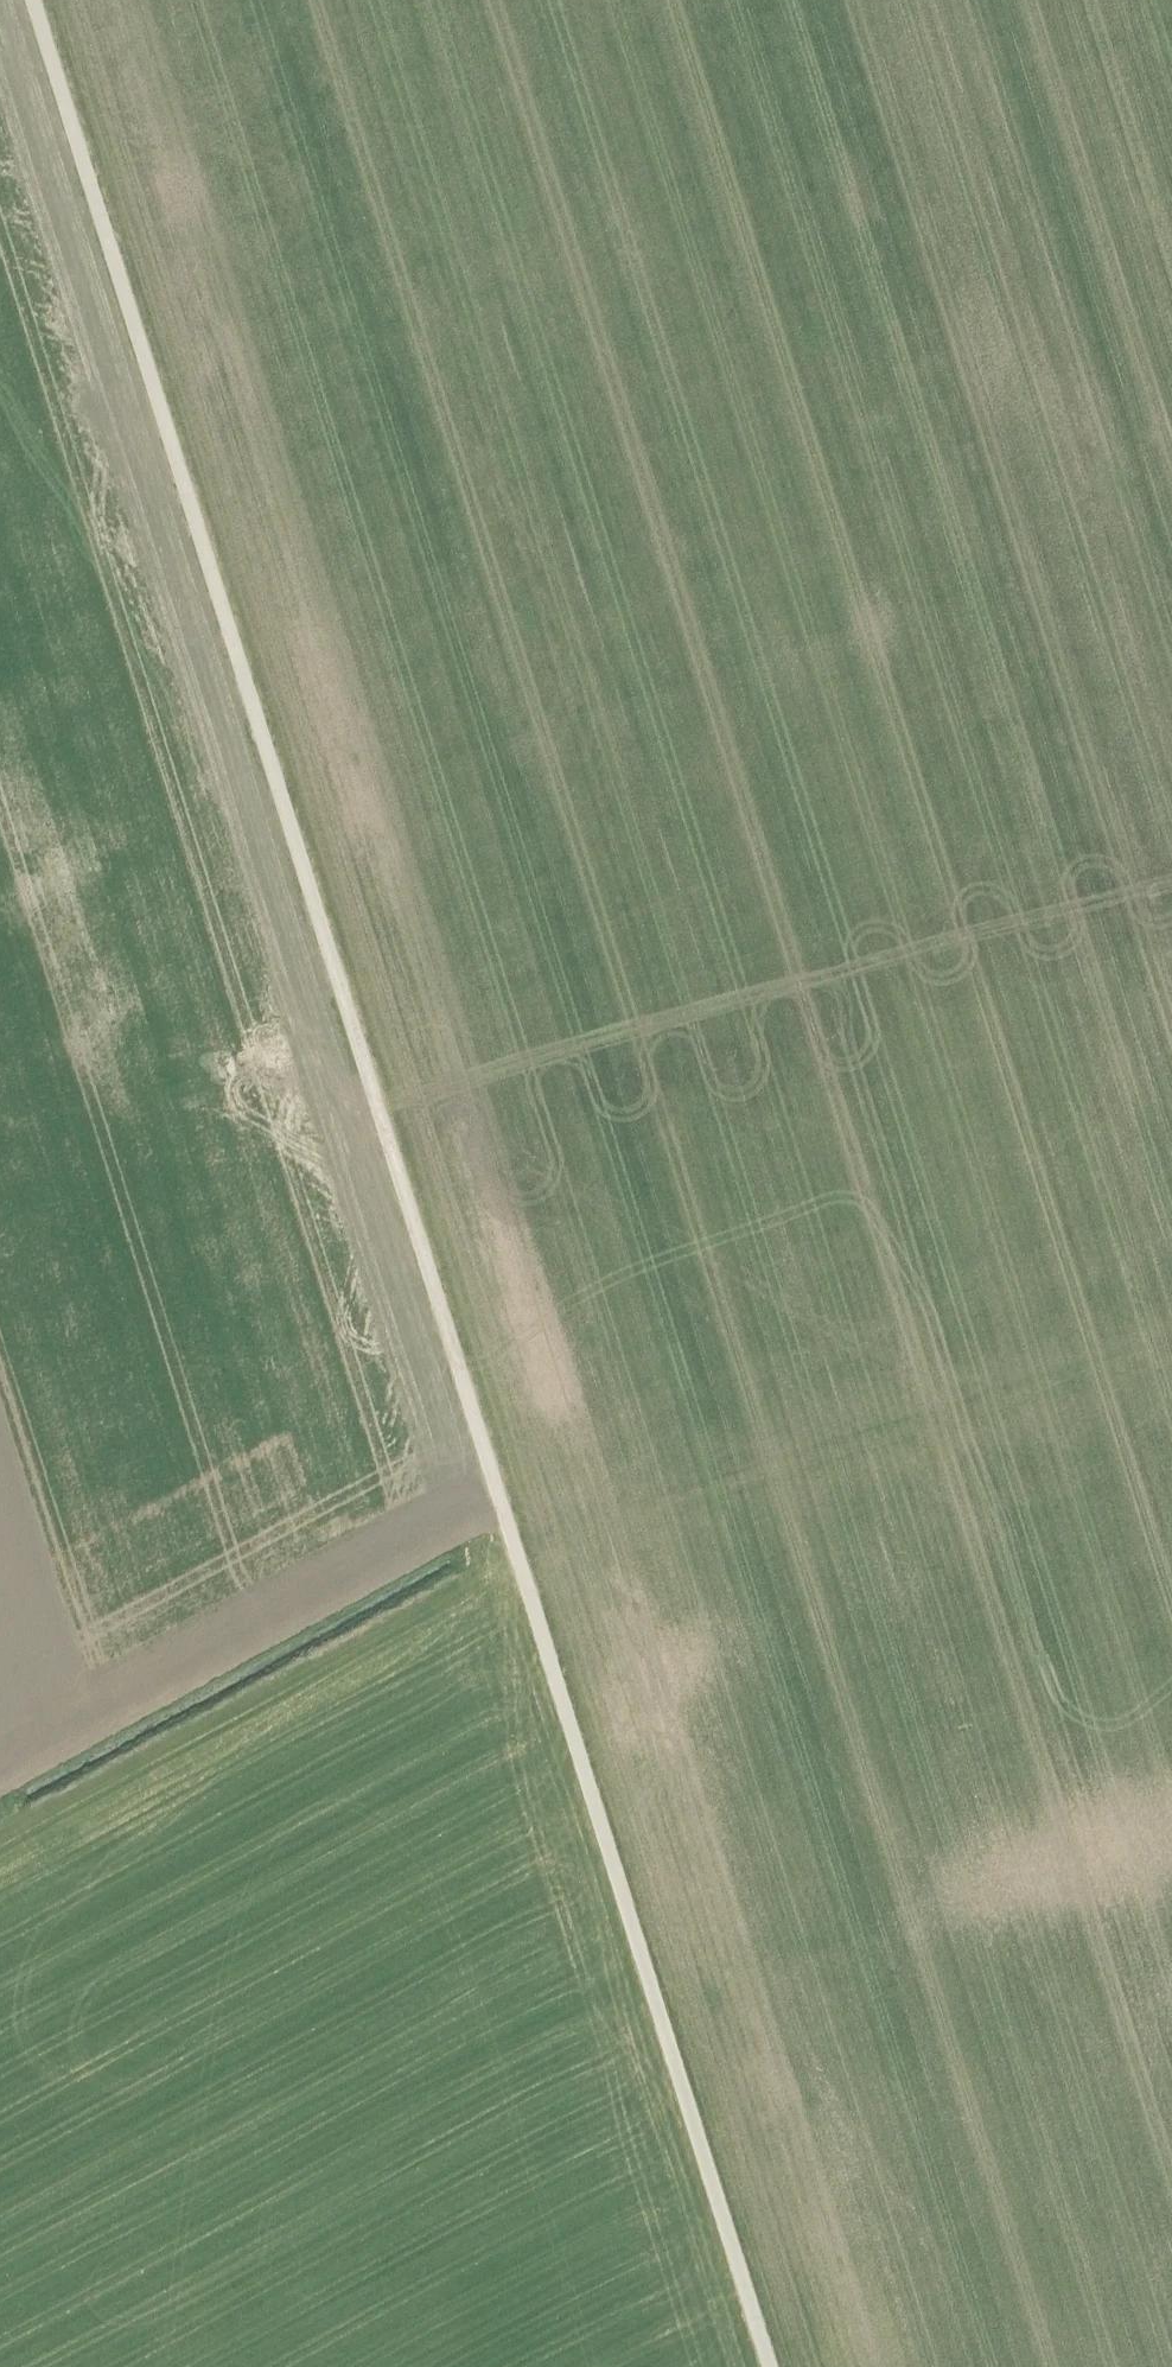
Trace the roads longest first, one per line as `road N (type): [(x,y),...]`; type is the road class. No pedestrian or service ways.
road 1 (unclassified): [(770,2366),(35,0)]

